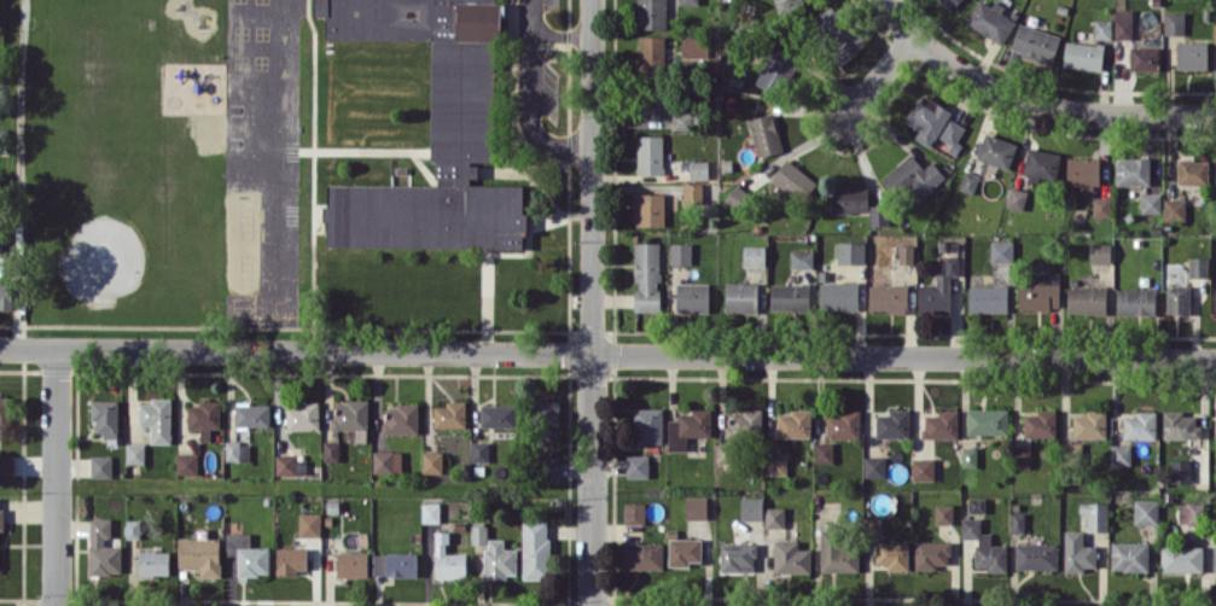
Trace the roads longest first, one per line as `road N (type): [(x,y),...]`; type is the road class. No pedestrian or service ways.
road 1 (residential): [(0,347),(1215,359)]
road 2 (residential): [(593,0),(591,605)]
road 3 (residential): [(883,0),(952,66),(1041,105),(1215,114)]
road 4 (residential): [(56,348),(56,605)]

